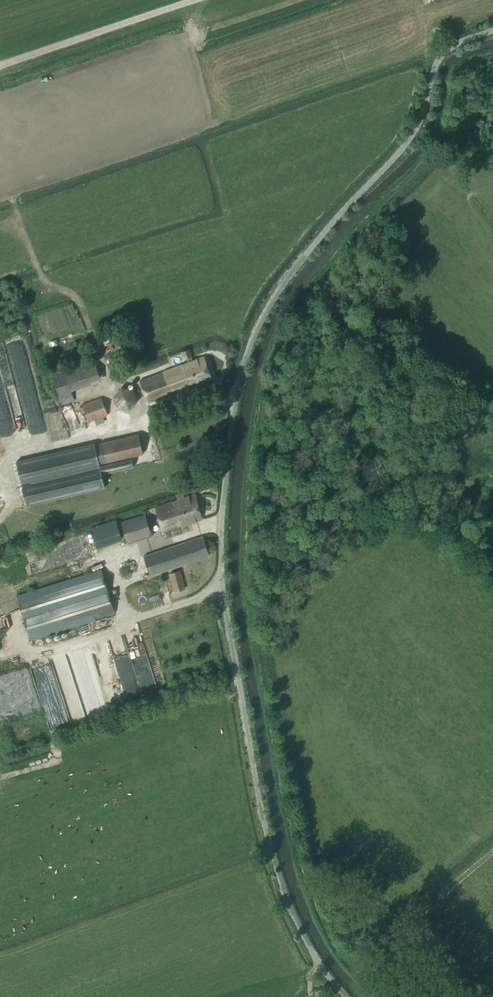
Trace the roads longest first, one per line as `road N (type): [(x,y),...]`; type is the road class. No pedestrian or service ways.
road 1 (unclassified): [(346,996),(304,940),(262,814),(222,586),(228,434),(246,356),(276,292),(413,134),(445,51),(492,31)]
road 2 (track): [(0,657),(126,628),(138,615),(222,586)]
road 3 (track): [(197,0),(0,67)]

